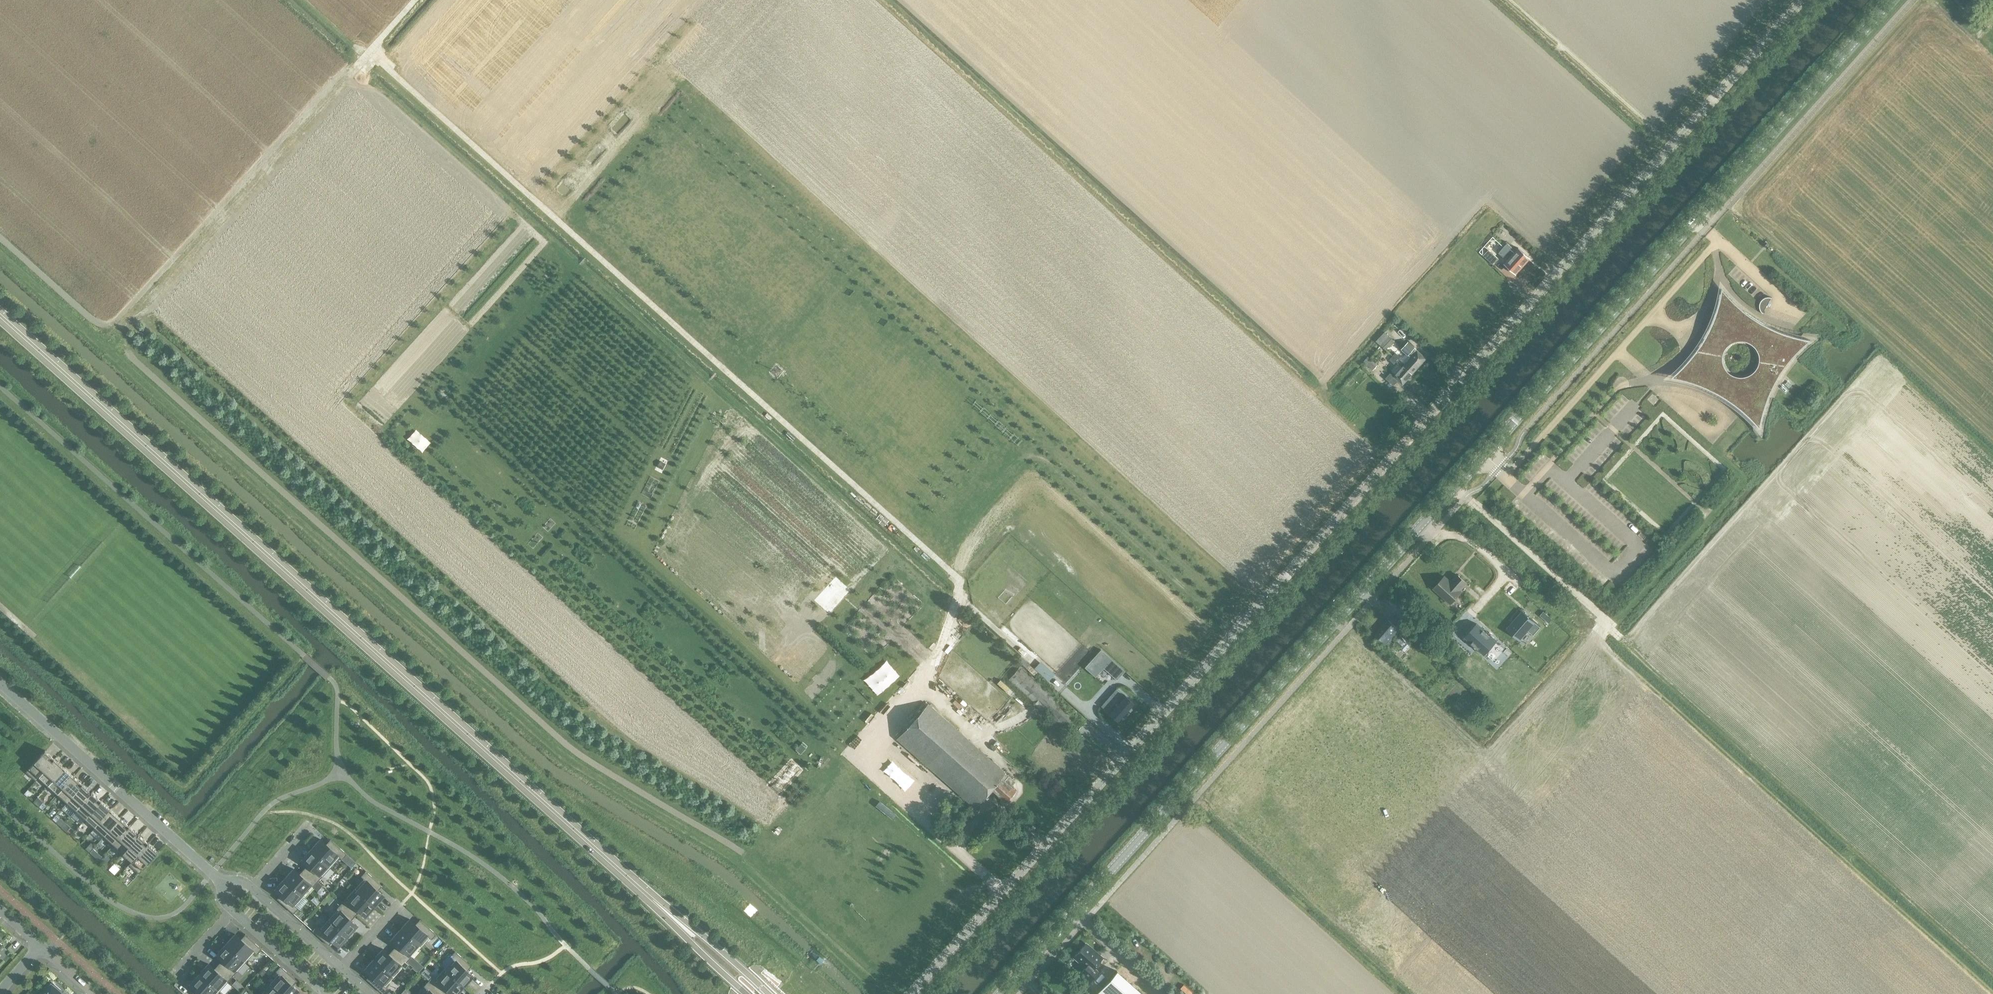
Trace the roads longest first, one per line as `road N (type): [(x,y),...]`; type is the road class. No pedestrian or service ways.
road 1 (unclassified): [(910,993),(1800,0)]
road 2 (tertiary): [(1000,993),(1889,0)]
road 3 (secondary): [(758,993),(0,316)]
road 4 (track): [(1001,891),(882,783),(890,717),(934,664),(959,578),(592,251)]
road 5 (track): [(879,0),(1391,456)]
road 6 (track): [(136,312),(371,53)]
road 7 (residential): [(0,683),(224,886)]
road 8 (track): [(592,251),(371,53)]

